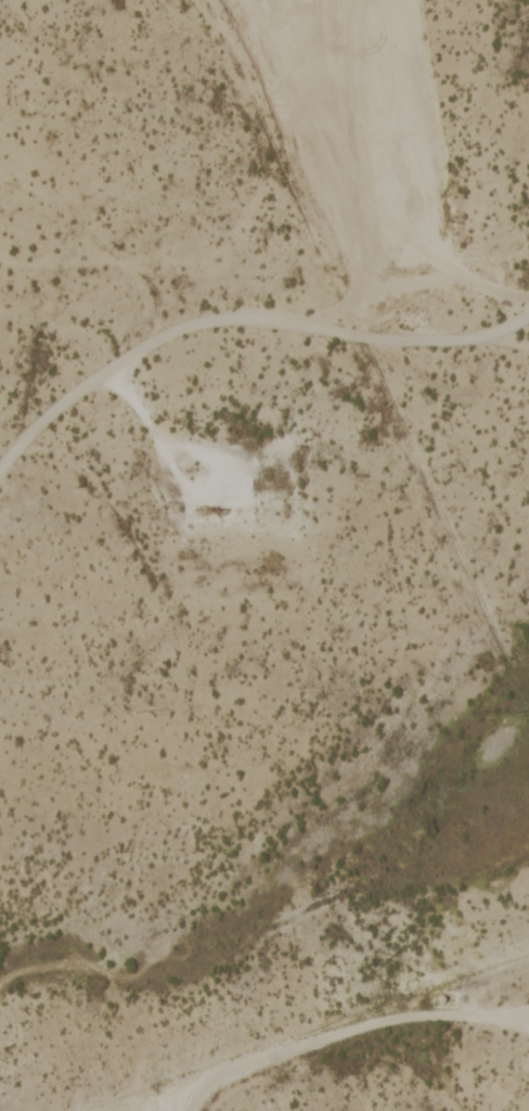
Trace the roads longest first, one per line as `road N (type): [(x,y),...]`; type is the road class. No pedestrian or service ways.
road 1 (residential): [(528,1009),(418,1011),(221,1081),(205,1089),(194,1110)]

